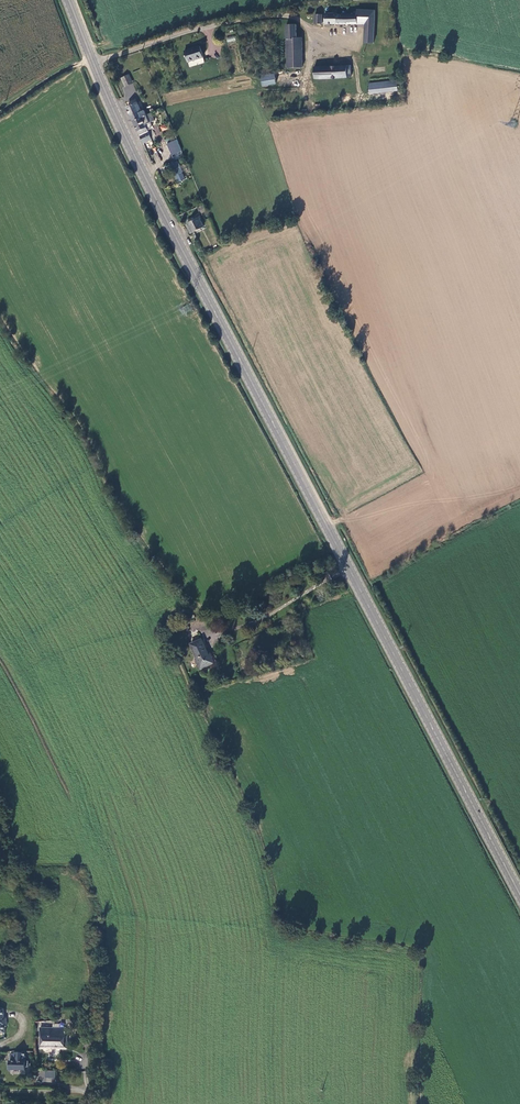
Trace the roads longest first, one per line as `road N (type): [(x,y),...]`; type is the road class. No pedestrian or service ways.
road 1 (secondary): [(69,0),(149,186),(519,892)]
road 2 (track): [(288,15),(217,24),(92,61)]

